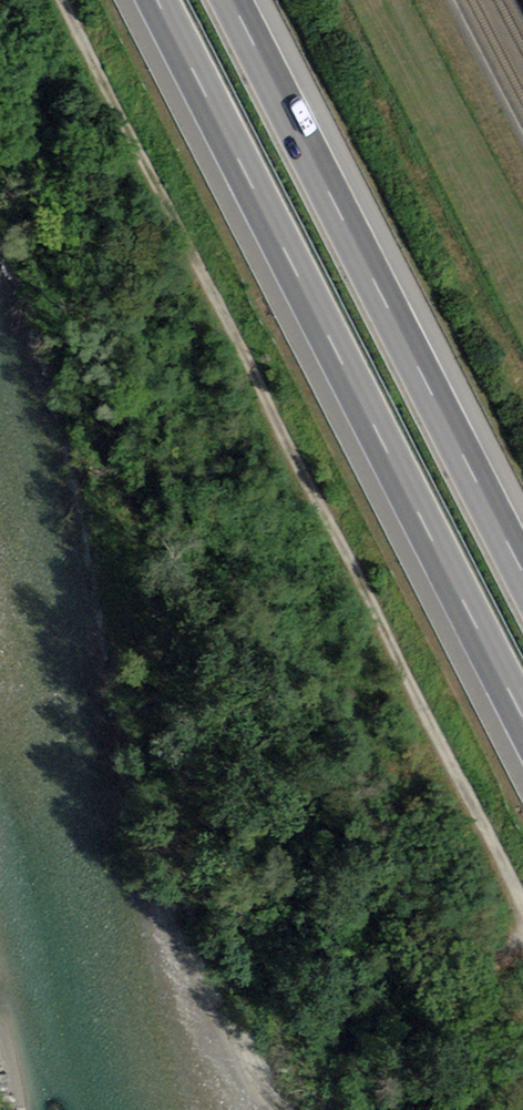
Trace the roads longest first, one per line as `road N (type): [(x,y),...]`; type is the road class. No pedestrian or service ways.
road 1 (track): [(522,896),(66,0)]
road 2 (motorway): [(152,0),(522,724)]
road 3 (motorway): [(522,583),(224,0)]

